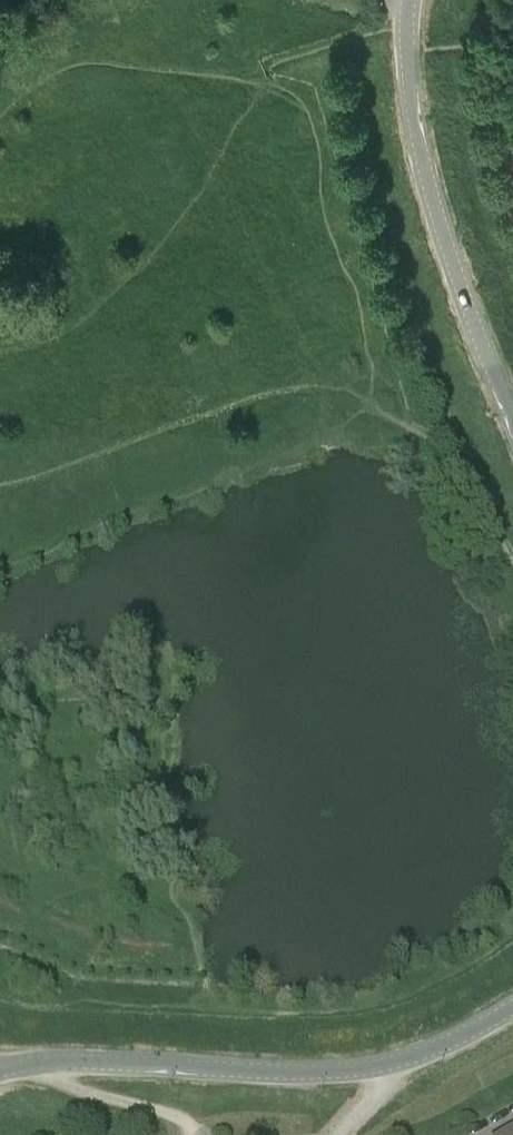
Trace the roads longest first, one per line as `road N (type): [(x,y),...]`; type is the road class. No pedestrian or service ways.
road 1 (tertiary): [(4,1076),(148,1063),(271,1073),(391,1067),(512,1010)]
road 2 (tertiary): [(512,405),(429,155),(418,105),(416,0)]
road 3 (track): [(266,64),(363,34),(414,28)]

